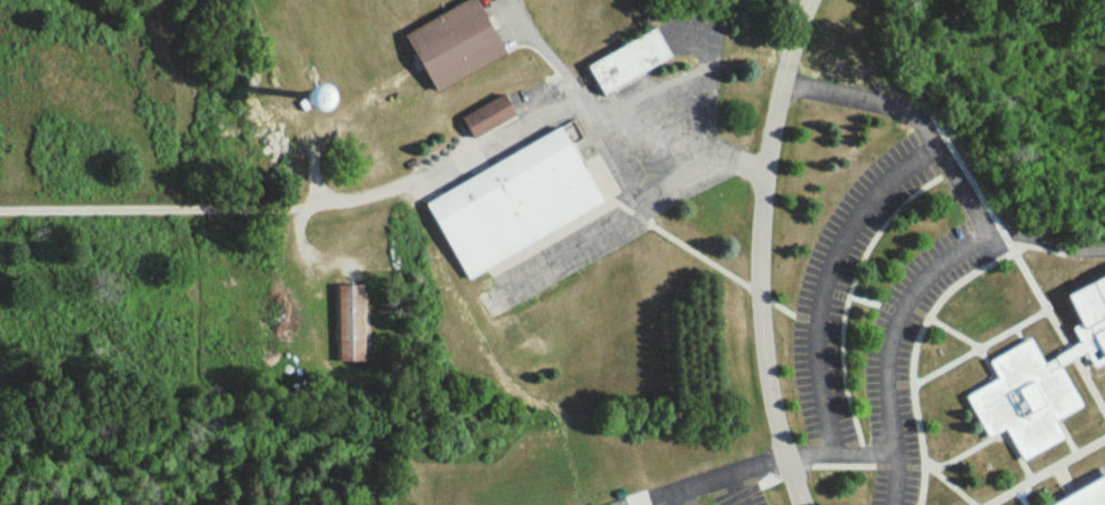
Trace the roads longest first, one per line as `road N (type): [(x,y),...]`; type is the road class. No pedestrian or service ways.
road 1 (residential): [(809,504),(790,458),(764,255),(783,85),(811,0)]

